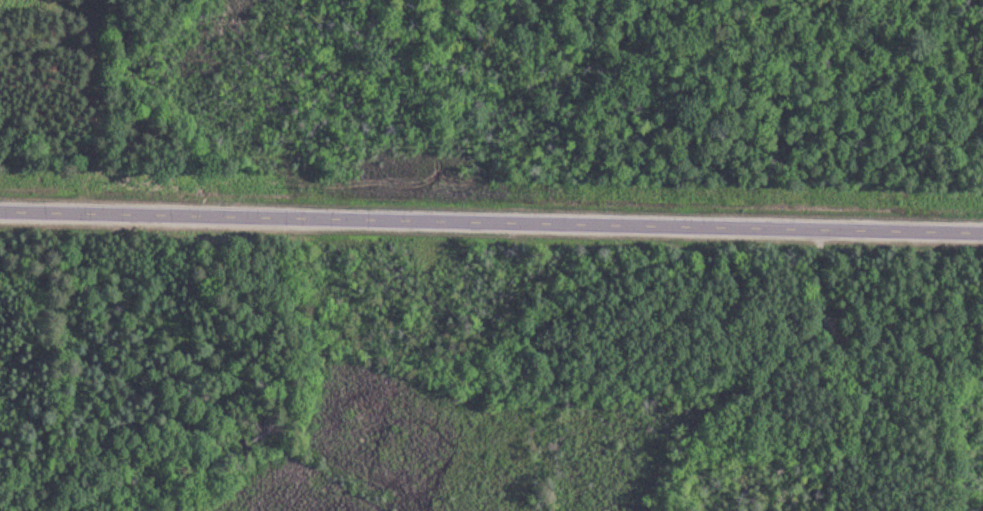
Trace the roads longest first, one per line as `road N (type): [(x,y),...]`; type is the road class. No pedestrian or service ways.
road 1 (tertiary): [(982,235),(0,216)]

